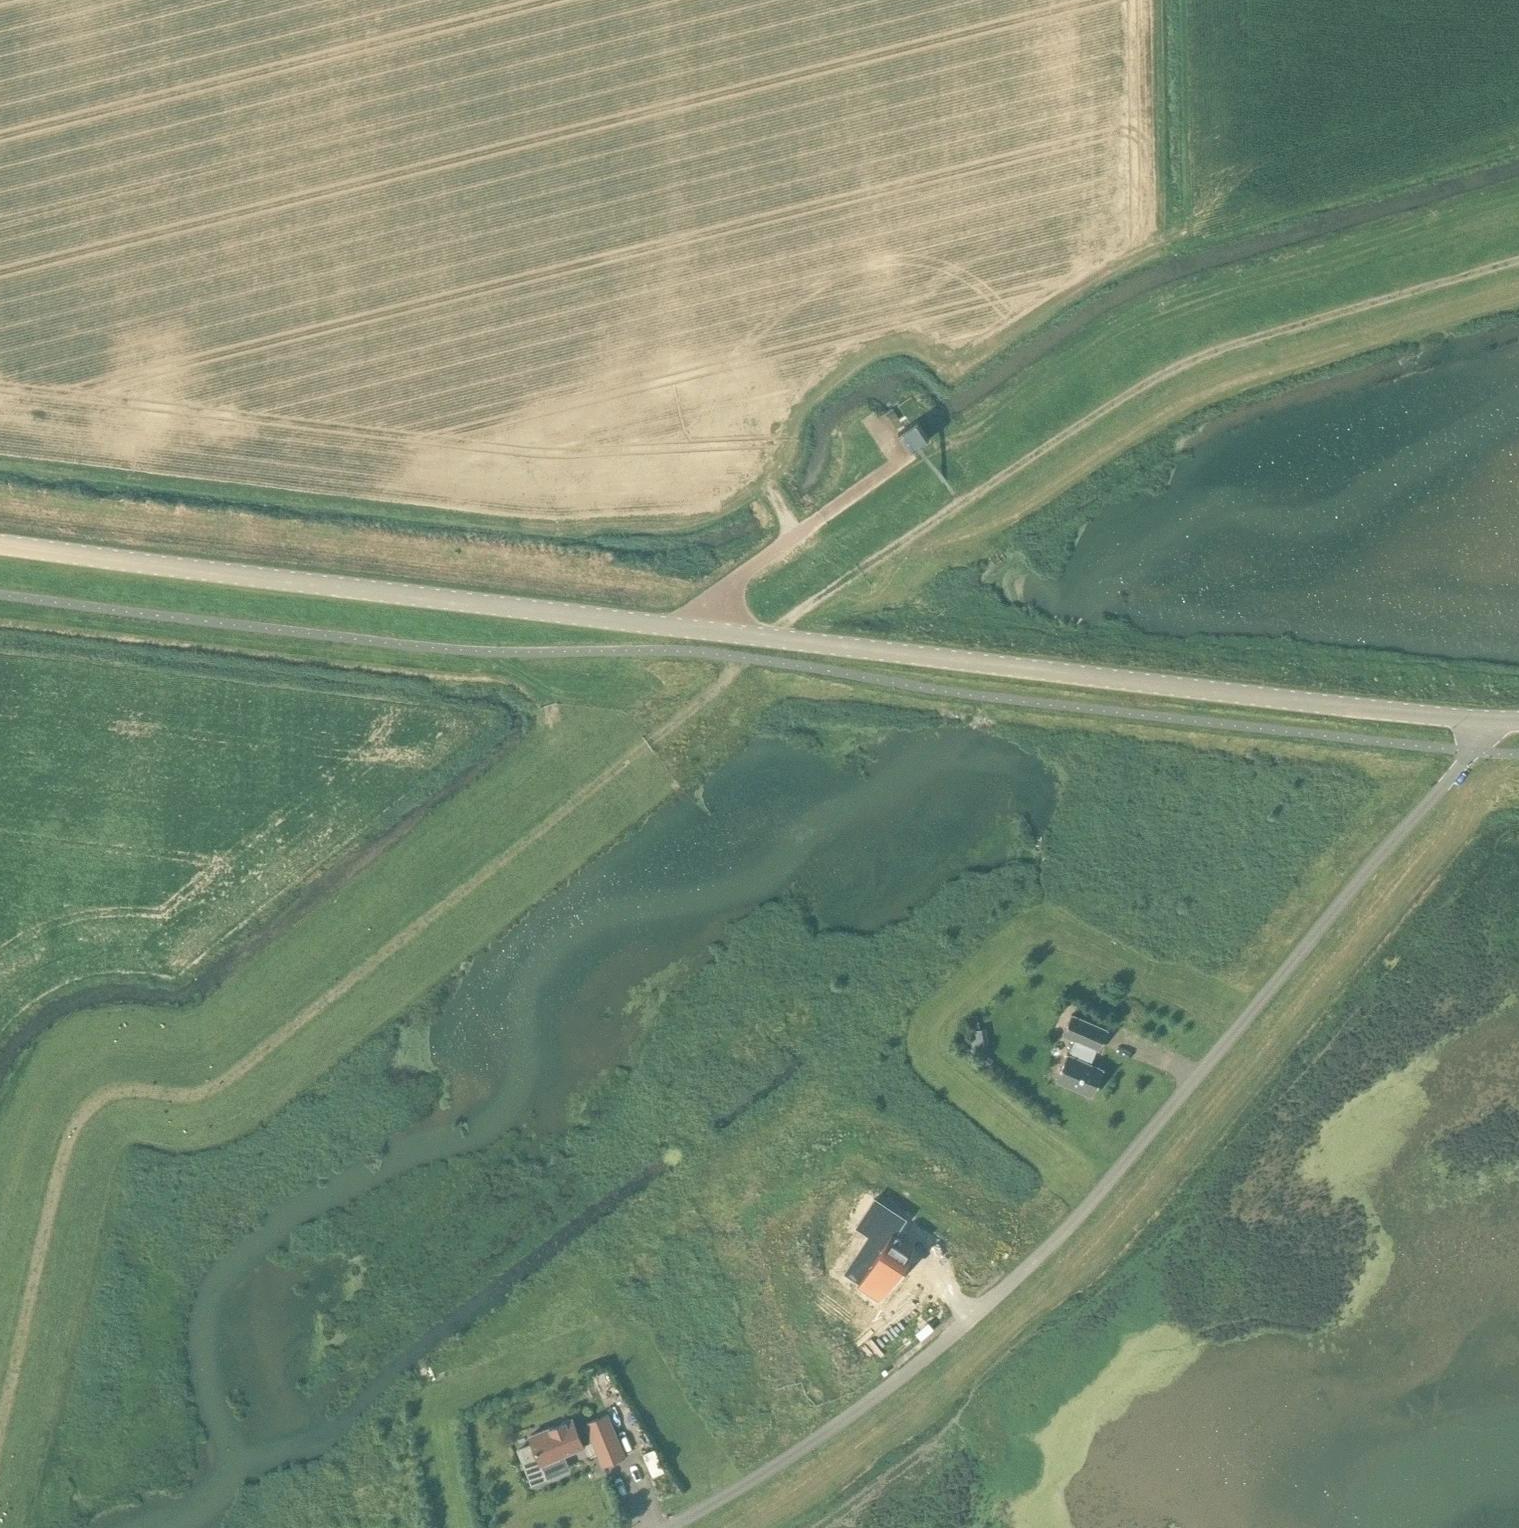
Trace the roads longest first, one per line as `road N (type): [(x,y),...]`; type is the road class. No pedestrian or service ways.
road 1 (secondary): [(0,542),(1134,683),(1496,719)]
road 2 (residential): [(644,1527),(754,1475),(903,1365),(1027,1257),(1187,1103),(1496,719)]
road 3 (track): [(1518,258),(1171,365),(878,555),(799,610),(777,636)]

